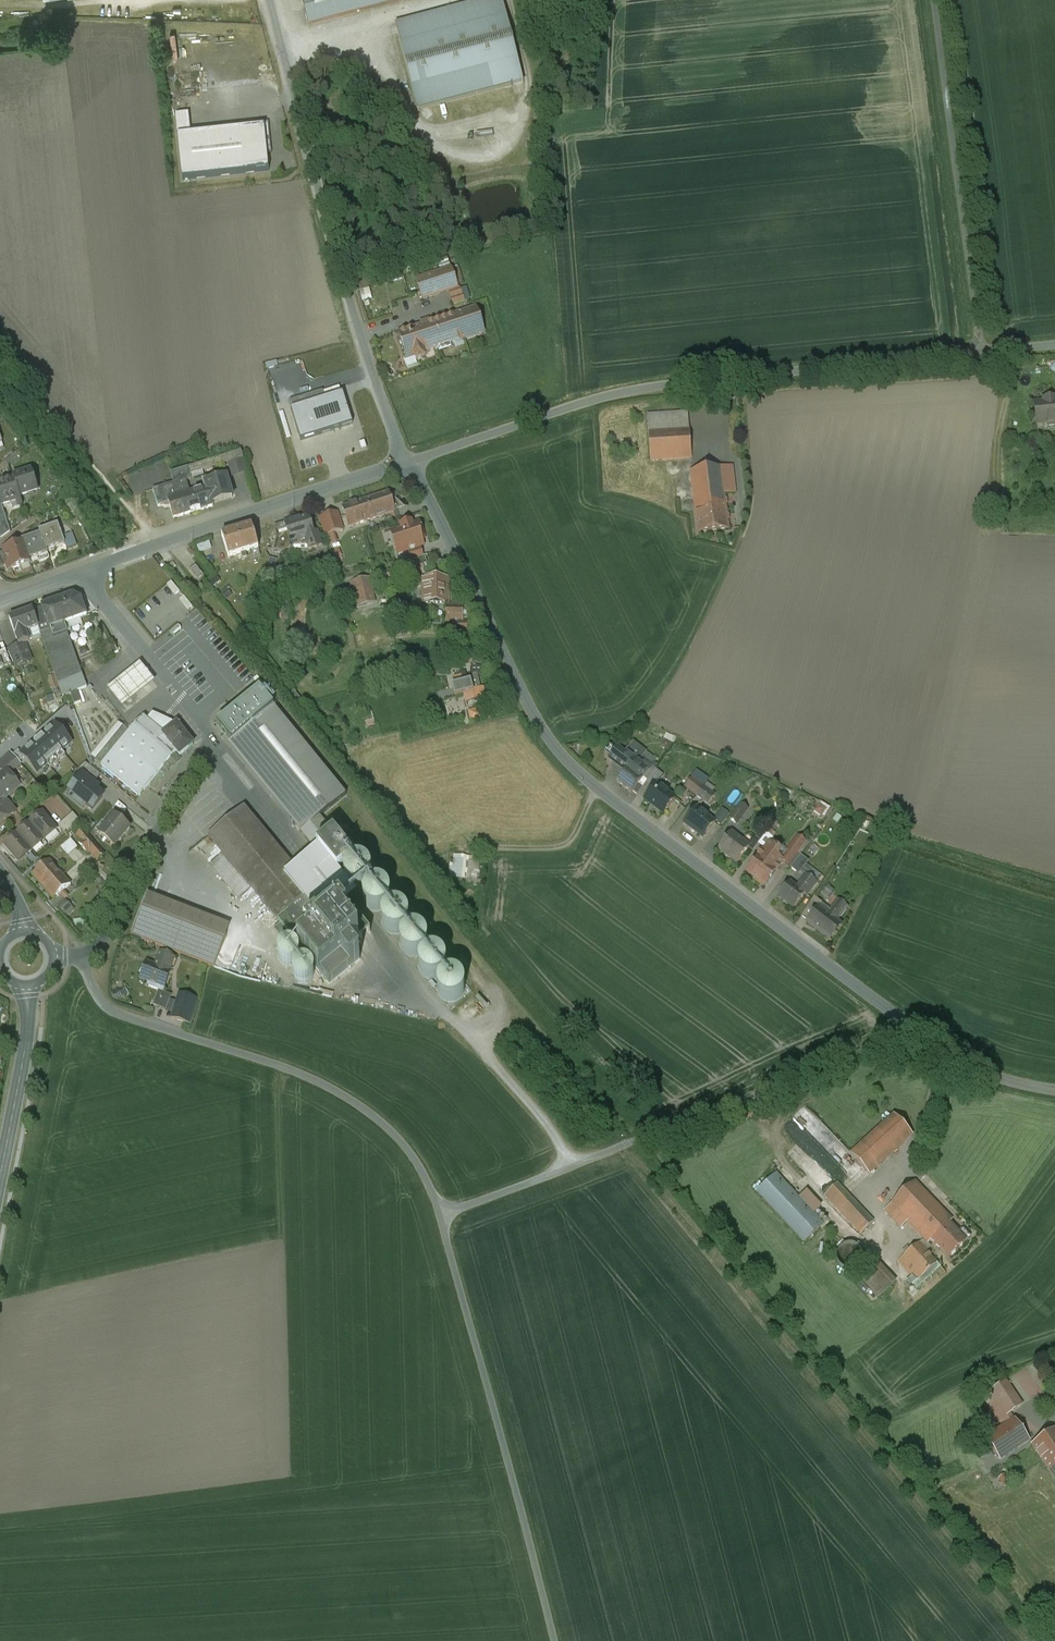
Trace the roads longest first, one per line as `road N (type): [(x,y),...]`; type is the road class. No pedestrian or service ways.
road 1 (unclassified): [(406,462),(541,728),(565,760),(911,1028)]
road 2 (unclassified): [(406,462),(621,392),(980,353)]
road 3 (unclassified): [(911,1028),(442,1219)]
road 4 (unclassified): [(270,0),(360,334),(406,462)]
road 5 (unclassified): [(442,1219),(420,1167),(365,1110),(293,1072),(120,1015),(98,995),(80,954)]
road 6 (unclassified): [(86,571),(209,738),(101,944),(80,954)]
road 7 (unclassified): [(557,1640),(442,1219)]
road 8 (unclassified): [(980,353),(936,0)]
road 9 (unclassified): [(86,571),(406,462)]
road 10 (secondary): [(28,985),(26,1040),(0,1175)]
road 11 (unclassified): [(911,1028),(984,1072),(1054,1090)]

